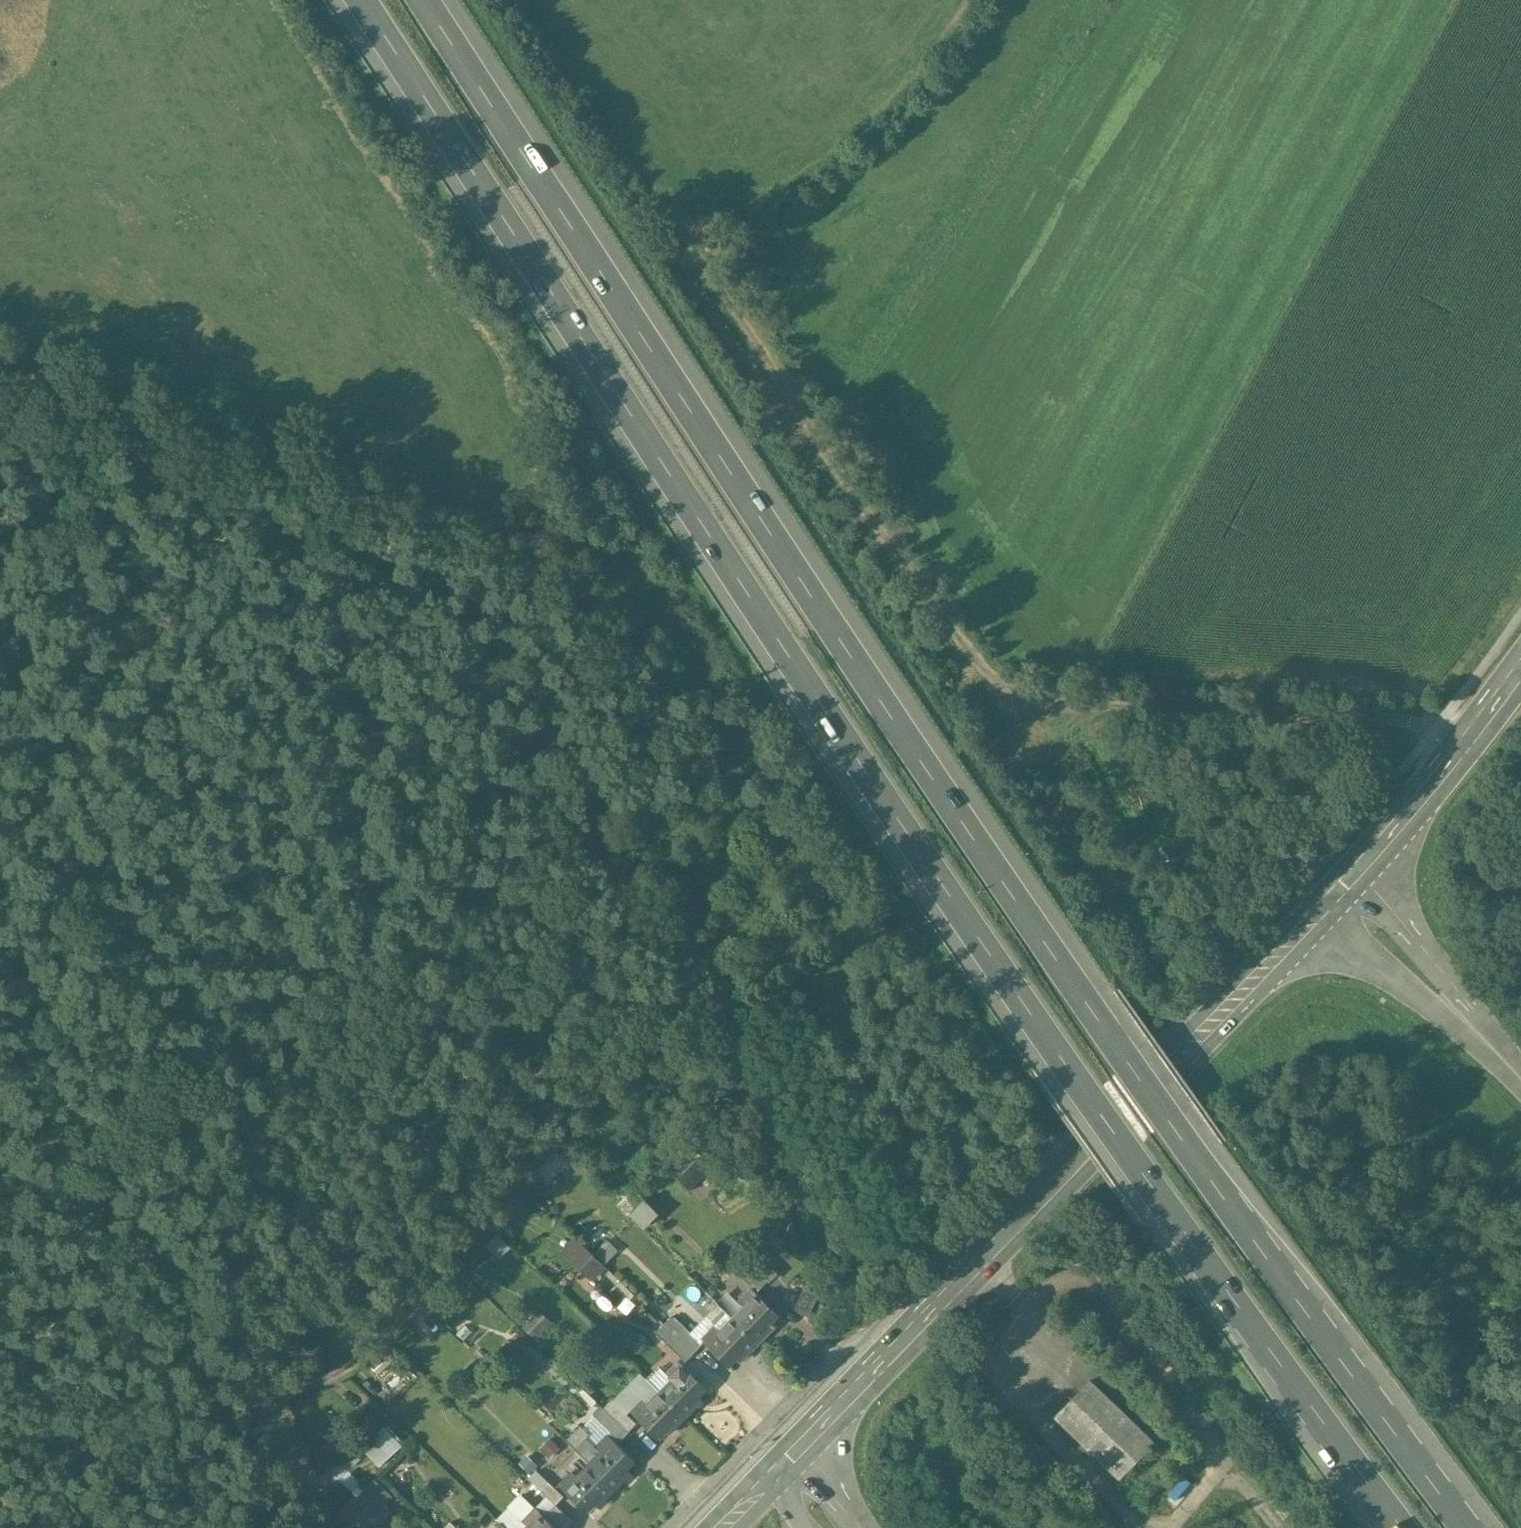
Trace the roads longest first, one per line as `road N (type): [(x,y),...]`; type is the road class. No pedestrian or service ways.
road 1 (motorway): [(1466,1527),(1125,1058),(827,618),(430,0)]
road 2 (motorway): [(371,0),(1089,1092),(1404,1527)]
road 3 (track): [(526,0),(966,650),(994,678),(1020,692),(1090,707),(1240,705),(1406,719),(1438,724),(1464,746)]
road 4 (unclassified): [(325,1527),(0,658)]
road 5 (secondary): [(1322,912),(794,1454)]
road 6 (tertiary): [(1520,668),(1357,871)]
road 7 (motorway): [(1504,1060),(1357,871)]
road 8 (motorway): [(1322,912),(1447,1022),(1504,1060)]

